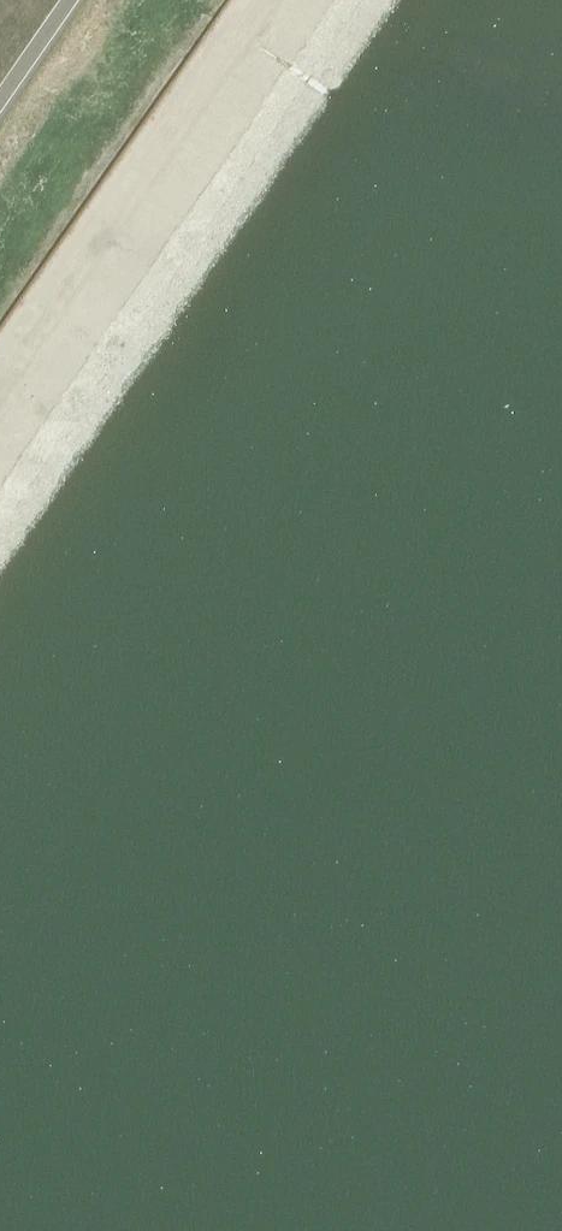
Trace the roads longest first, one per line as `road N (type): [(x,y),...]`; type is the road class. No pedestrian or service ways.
road 1 (track): [(0,515),(346,0)]

